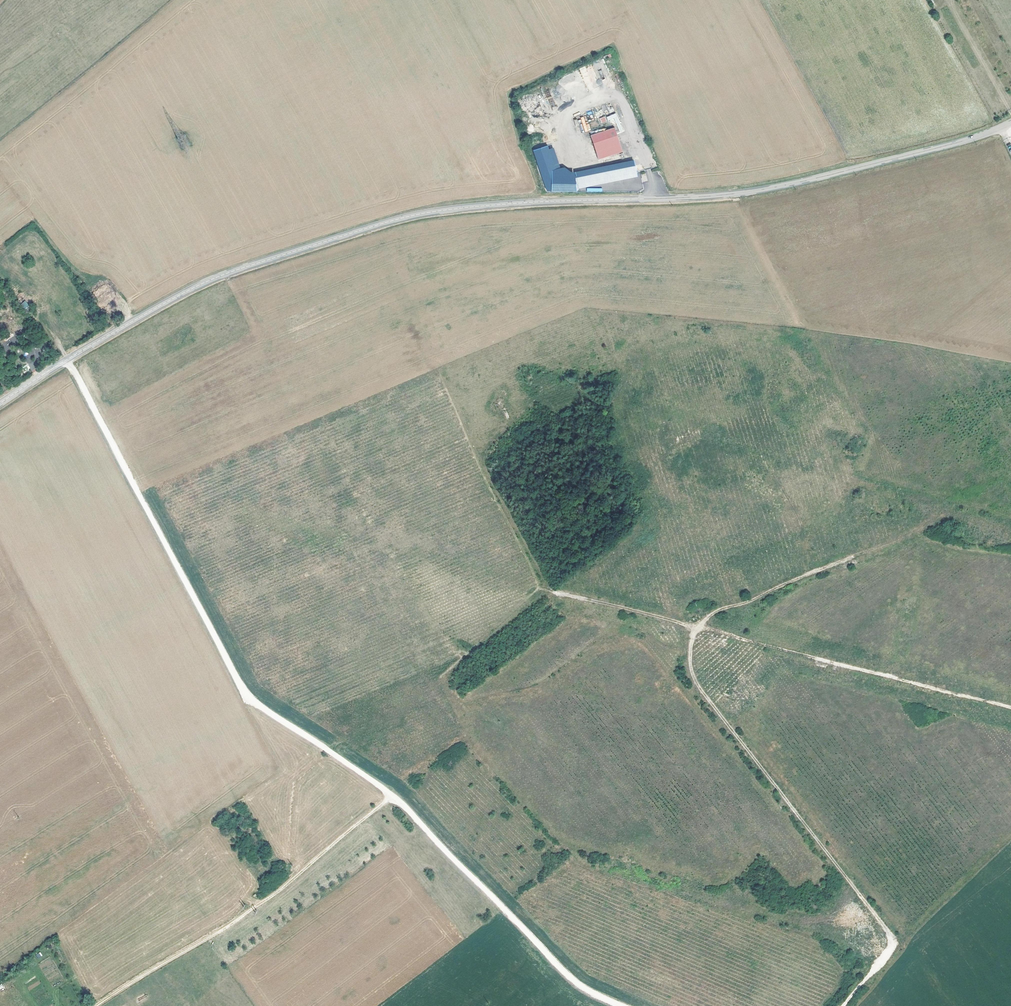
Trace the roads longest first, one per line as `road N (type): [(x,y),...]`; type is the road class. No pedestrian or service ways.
road 1 (tertiary): [(1010,122),(960,142),(740,193),(405,217),(210,280),(0,403)]
road 2 (track): [(620,1005),(576,983),(389,793),(249,697),(66,360)]
road 3 (track): [(844,1005),(888,957),(891,939),(700,690),(690,661),(695,627),(716,612),(934,520),(922,500),(858,482)]
road 4 (track): [(1010,708),(559,593)]
road 5 (track): [(100,1005),(223,928),(393,797)]

